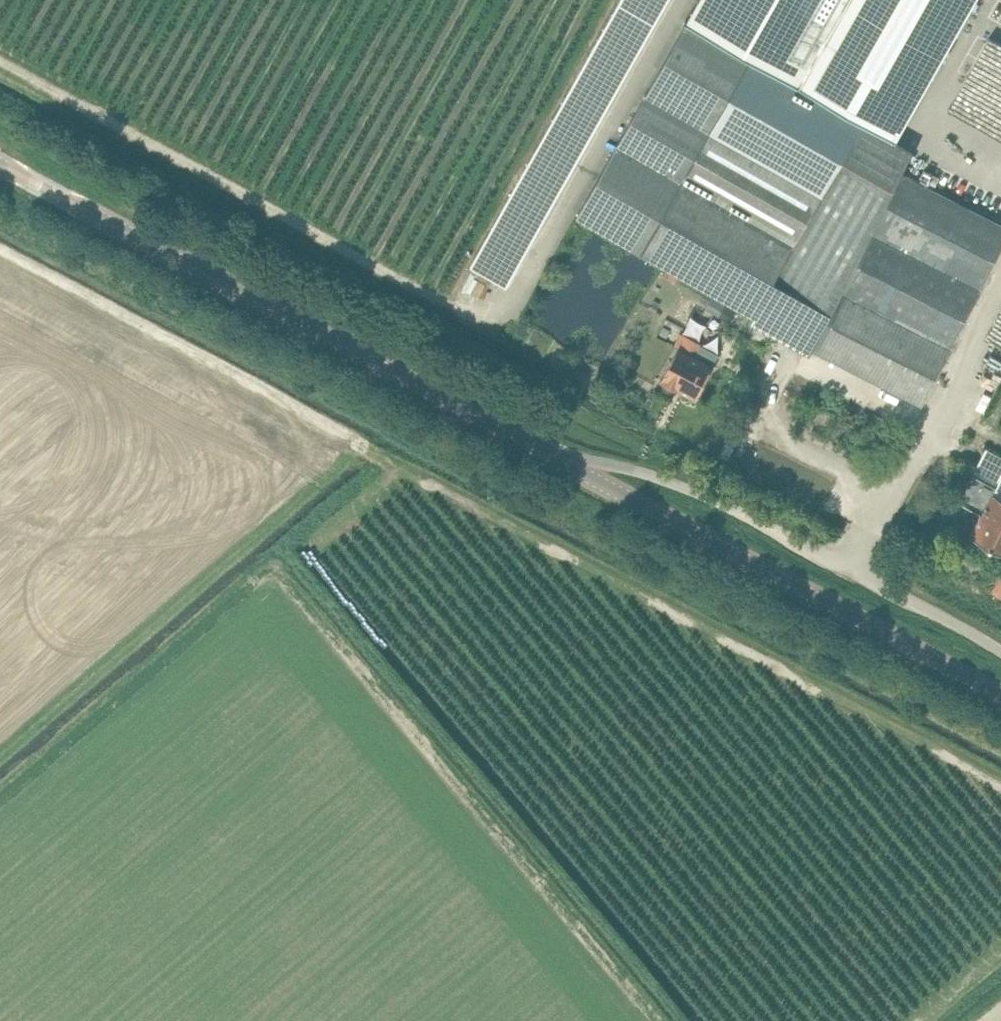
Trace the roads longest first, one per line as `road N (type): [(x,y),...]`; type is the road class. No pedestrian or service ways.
road 1 (secondary): [(1000,701),(0,168)]

